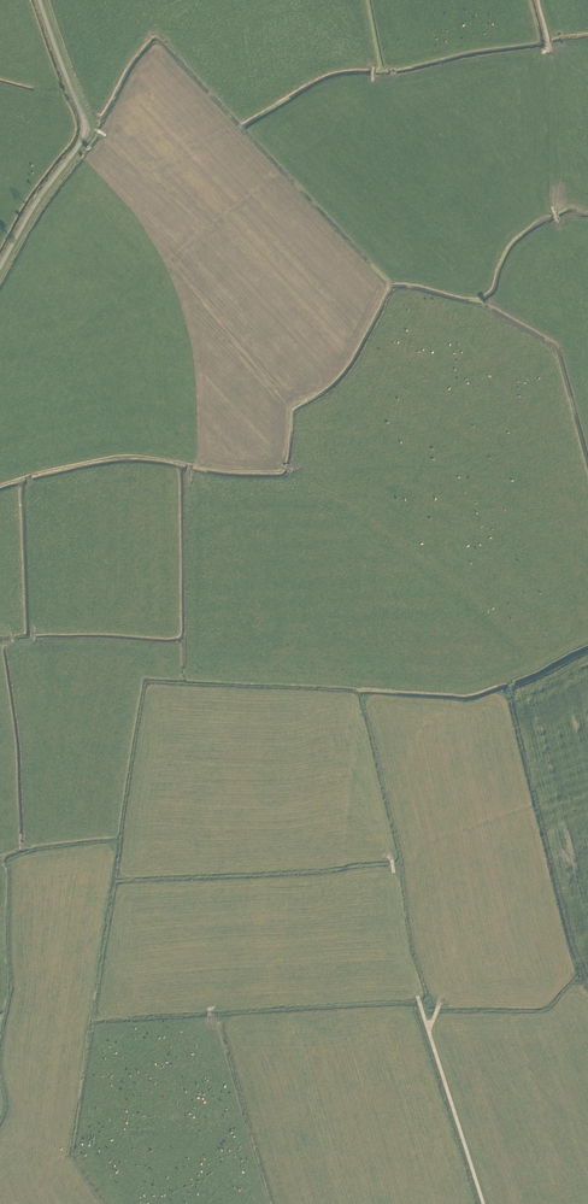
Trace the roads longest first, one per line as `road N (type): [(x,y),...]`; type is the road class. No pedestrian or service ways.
road 1 (tertiary): [(0,268),(85,133),(40,0)]
road 2 (track): [(418,996),(382,823)]

